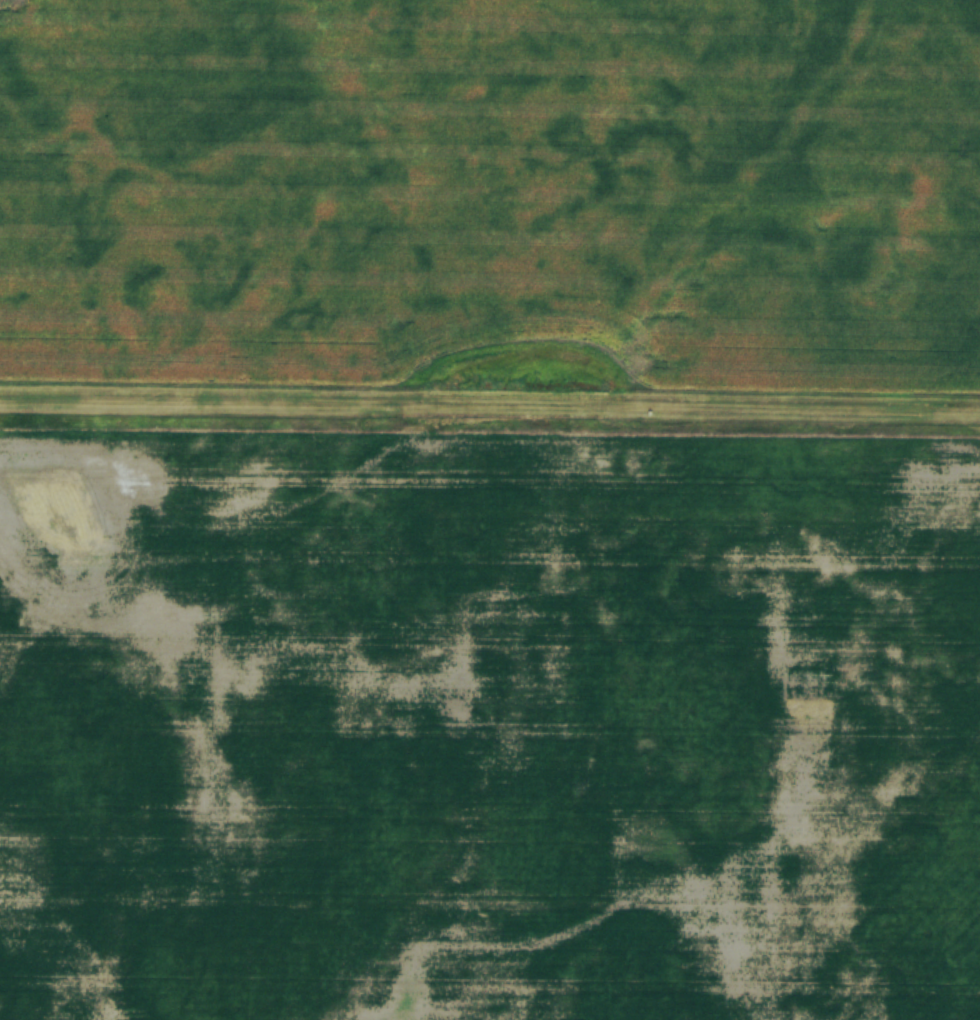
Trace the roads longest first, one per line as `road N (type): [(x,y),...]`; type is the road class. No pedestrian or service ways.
road 1 (residential): [(979,401),(0,394)]

